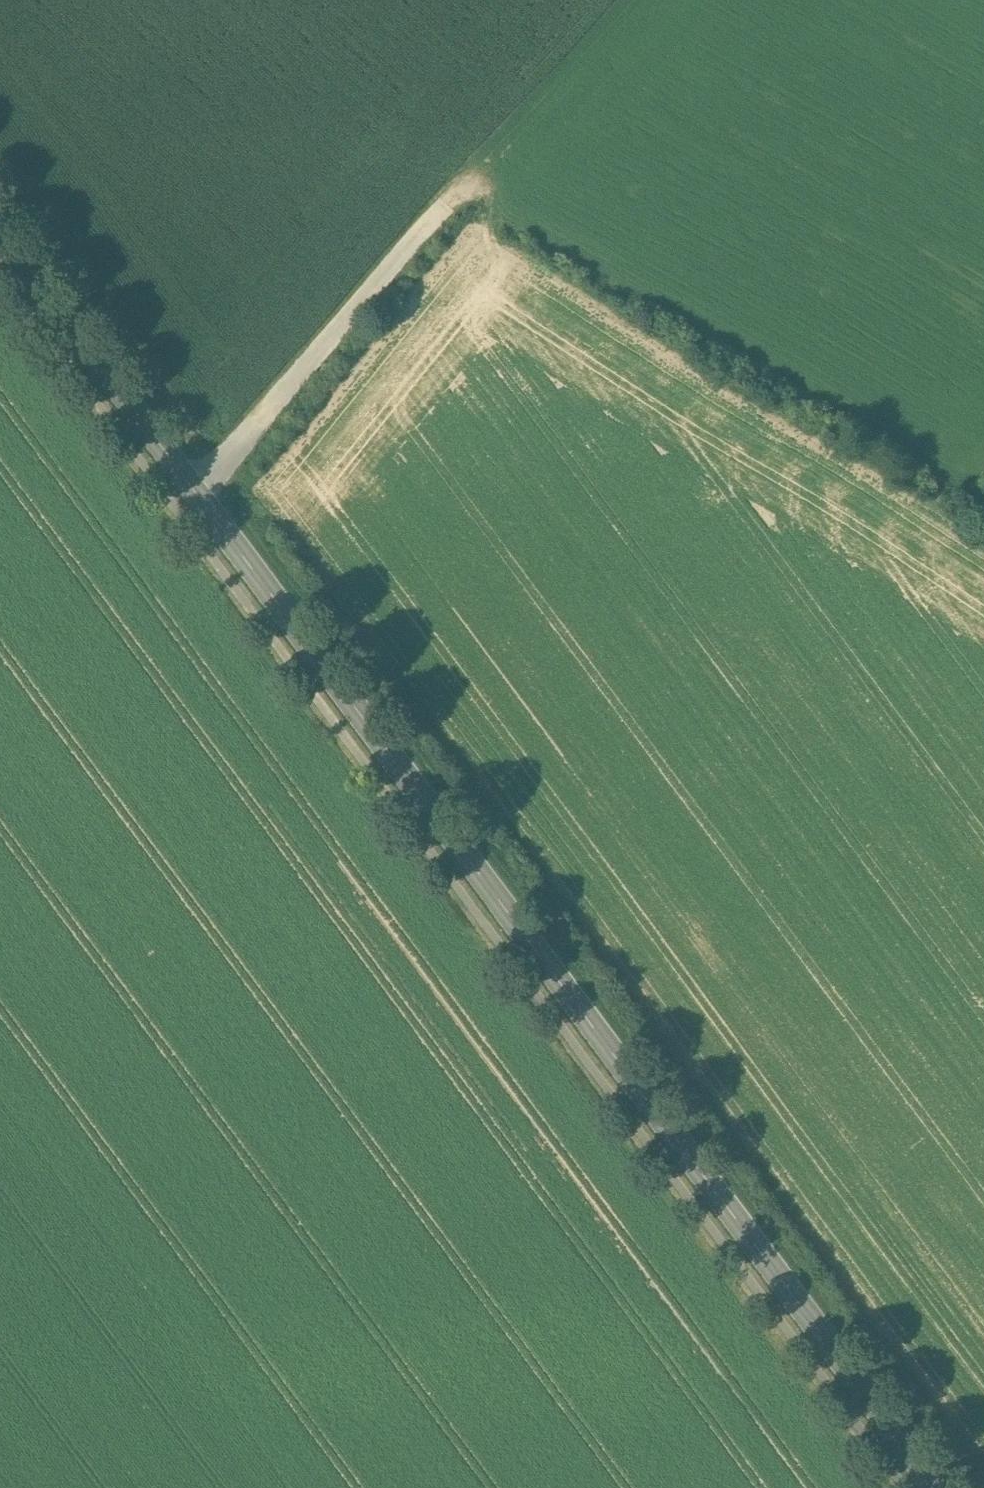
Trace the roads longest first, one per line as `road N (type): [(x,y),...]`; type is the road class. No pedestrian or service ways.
road 1 (secondary): [(944,1487),(0,228)]
road 2 (track): [(481,185),(436,215),(198,496)]

